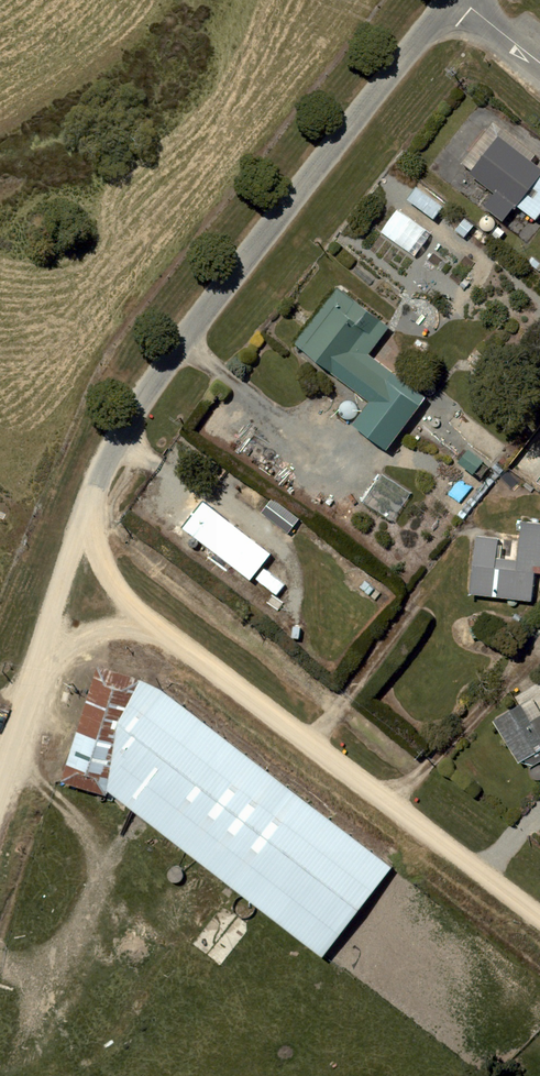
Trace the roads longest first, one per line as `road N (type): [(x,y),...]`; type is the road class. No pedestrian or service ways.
road 1 (residential): [(62,579),(90,494),(146,388),(451,0)]
road 2 (residential): [(62,579),(159,628),(539,919)]
road 3 (unclassified): [(0,772),(62,579)]

